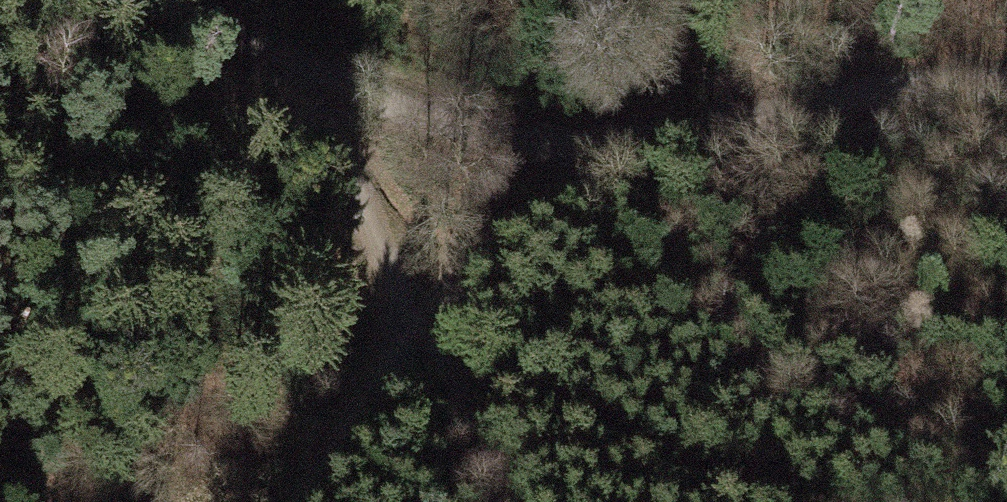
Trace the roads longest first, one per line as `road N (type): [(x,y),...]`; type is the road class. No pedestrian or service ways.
road 1 (track): [(592,156),(457,152),(326,112),(120,0)]
road 2 (track): [(592,156),(467,271),(307,501)]
road 3 (track): [(1006,83),(829,102),(592,156)]
road 4 (track): [(326,112),(413,339)]

